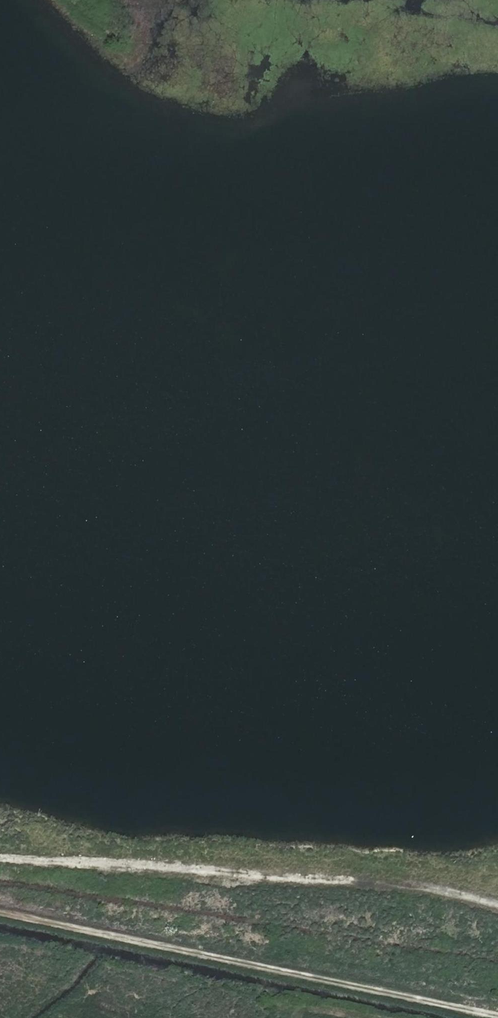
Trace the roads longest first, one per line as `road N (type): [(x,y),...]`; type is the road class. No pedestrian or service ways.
road 1 (track): [(0,857),(334,878),(497,903)]

